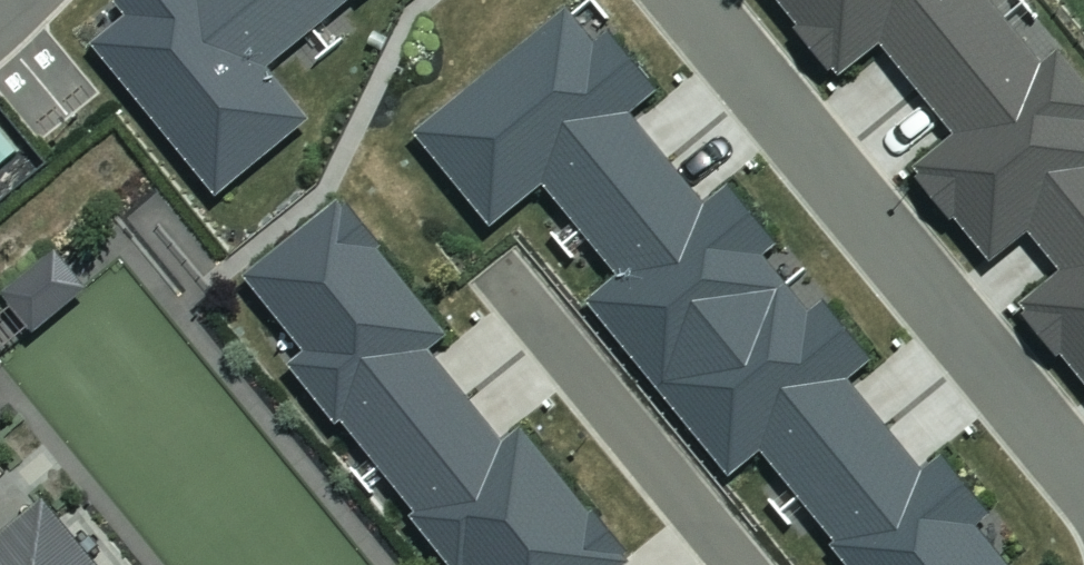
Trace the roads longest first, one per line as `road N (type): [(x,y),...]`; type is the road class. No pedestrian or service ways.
road 1 (residential): [(680,0),(1083,485)]

